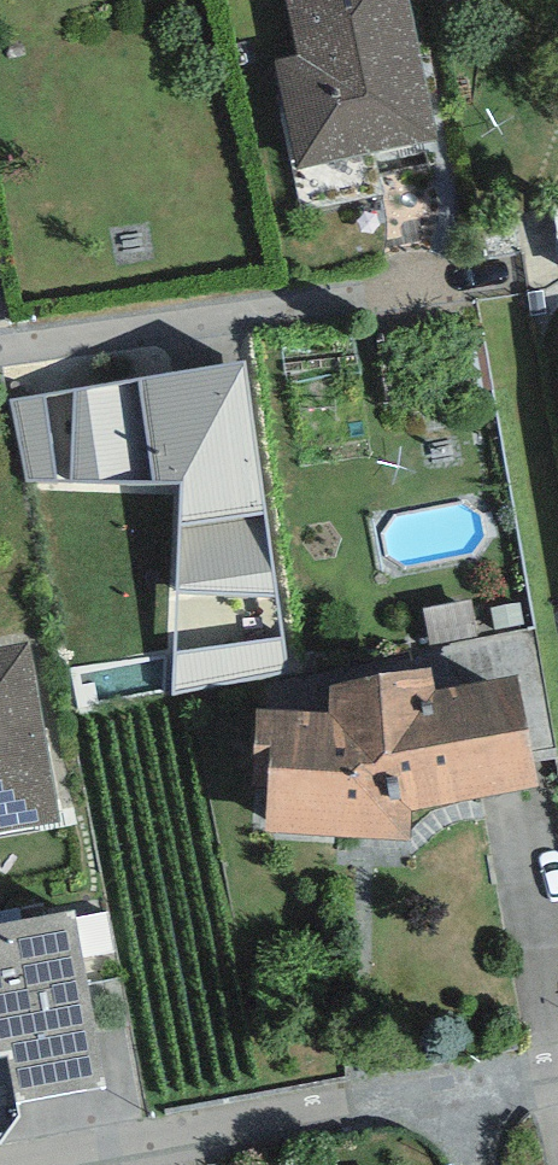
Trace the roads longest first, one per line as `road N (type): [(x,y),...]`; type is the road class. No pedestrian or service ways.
road 1 (residential): [(487,280),(0,355)]
road 2 (residential): [(51,1164),(463,1090)]

